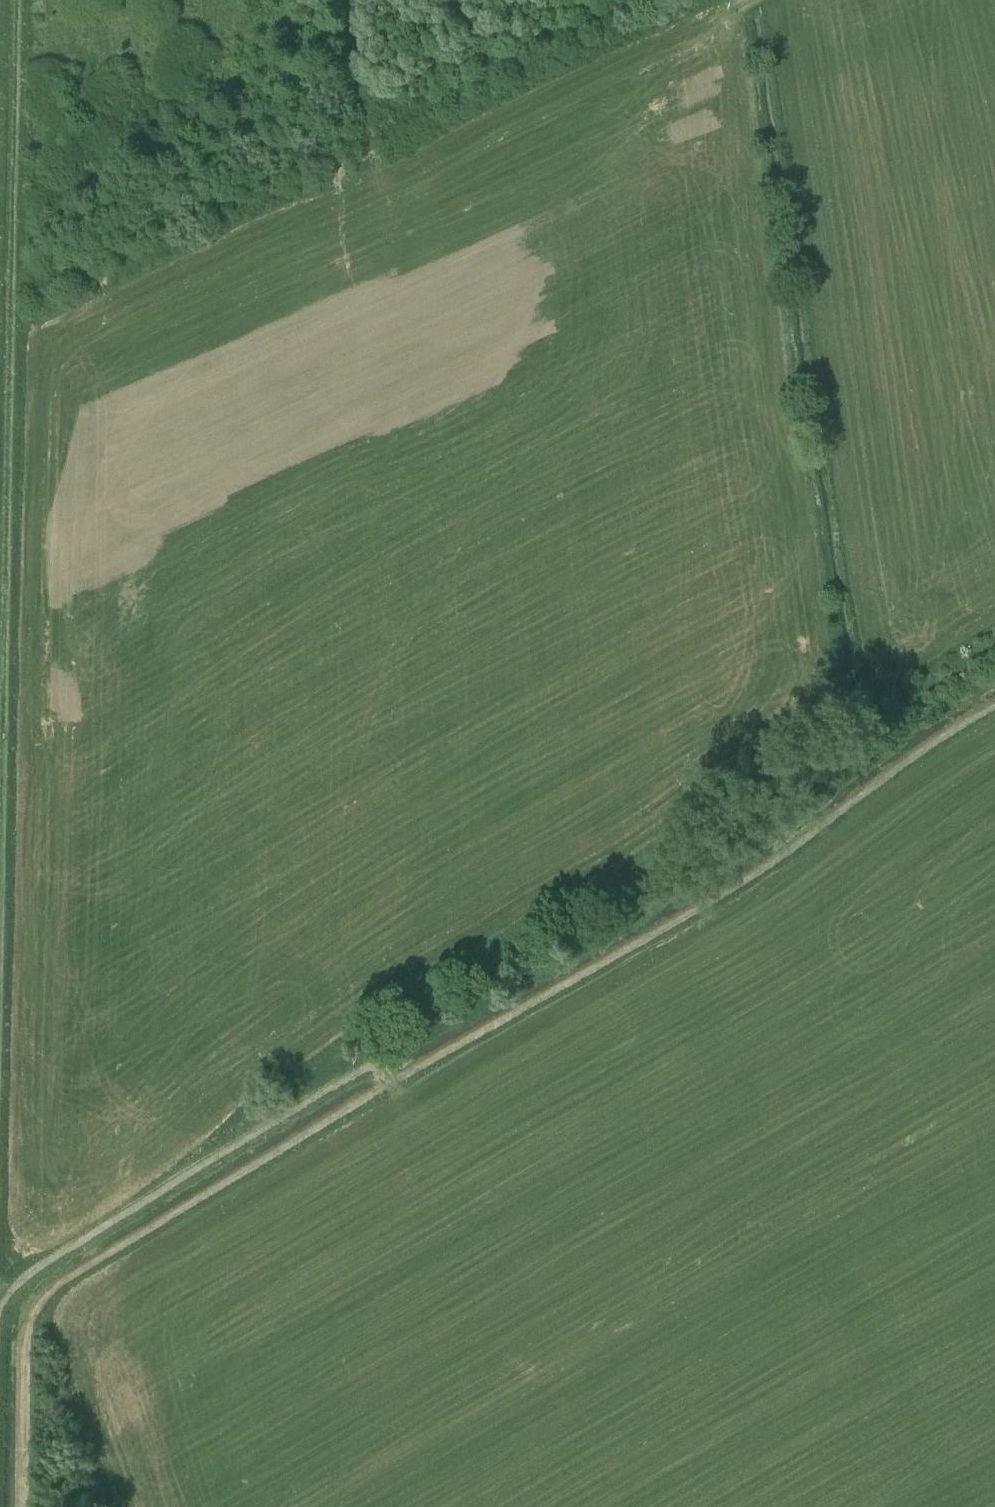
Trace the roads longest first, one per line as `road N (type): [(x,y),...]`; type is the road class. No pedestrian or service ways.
road 1 (track): [(744,1),(840,700)]
road 2 (track): [(746,0),(394,169),(371,169),(357,0)]

